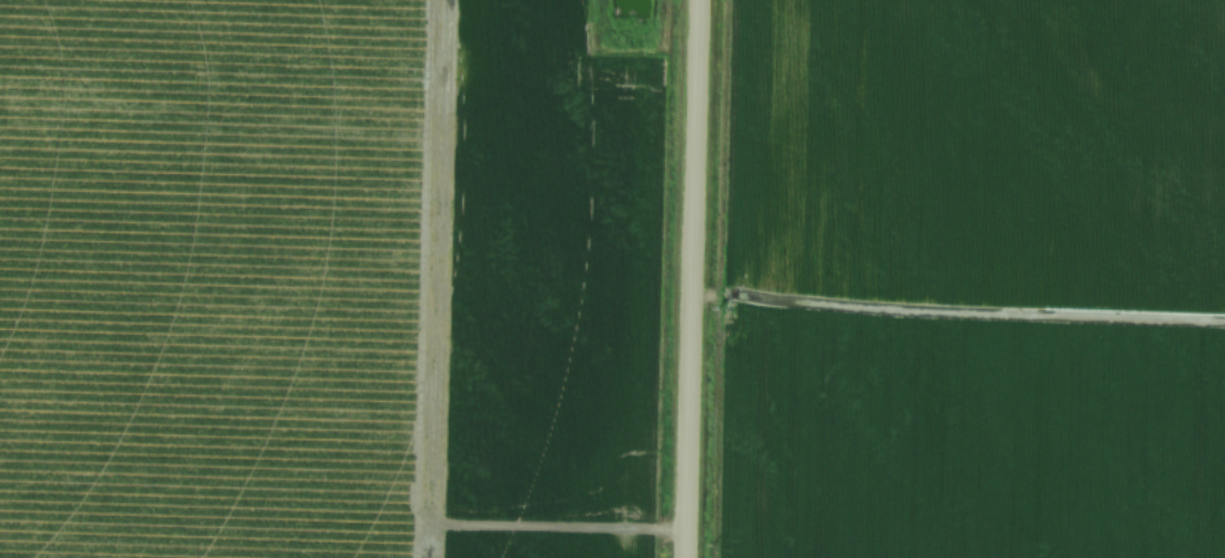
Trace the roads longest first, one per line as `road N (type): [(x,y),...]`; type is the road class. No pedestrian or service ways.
road 1 (tertiary): [(676,557),(689,0)]

